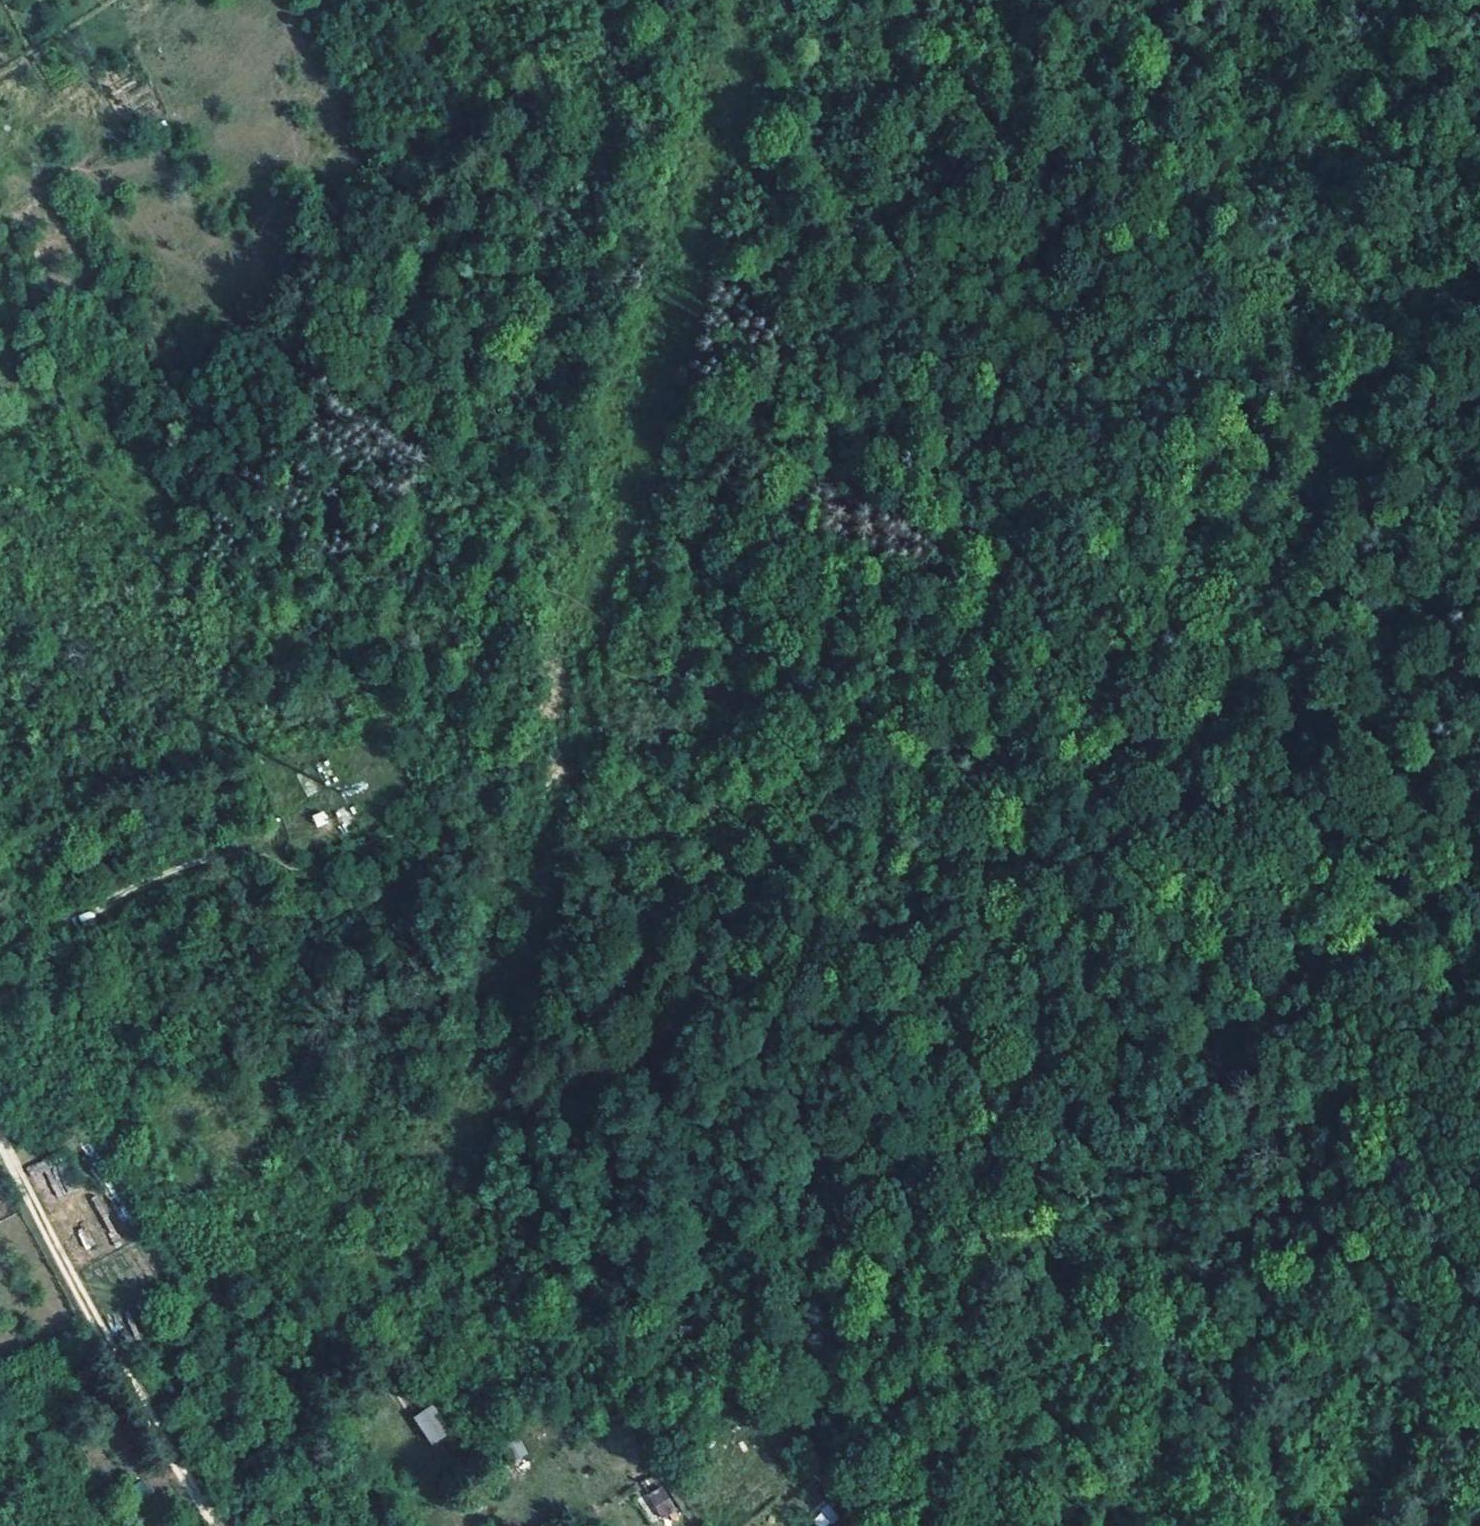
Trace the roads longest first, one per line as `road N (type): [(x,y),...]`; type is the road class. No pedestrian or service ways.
road 1 (track): [(0,1143),(213,1525)]
road 2 (track): [(249,848),(156,880),(0,955)]

